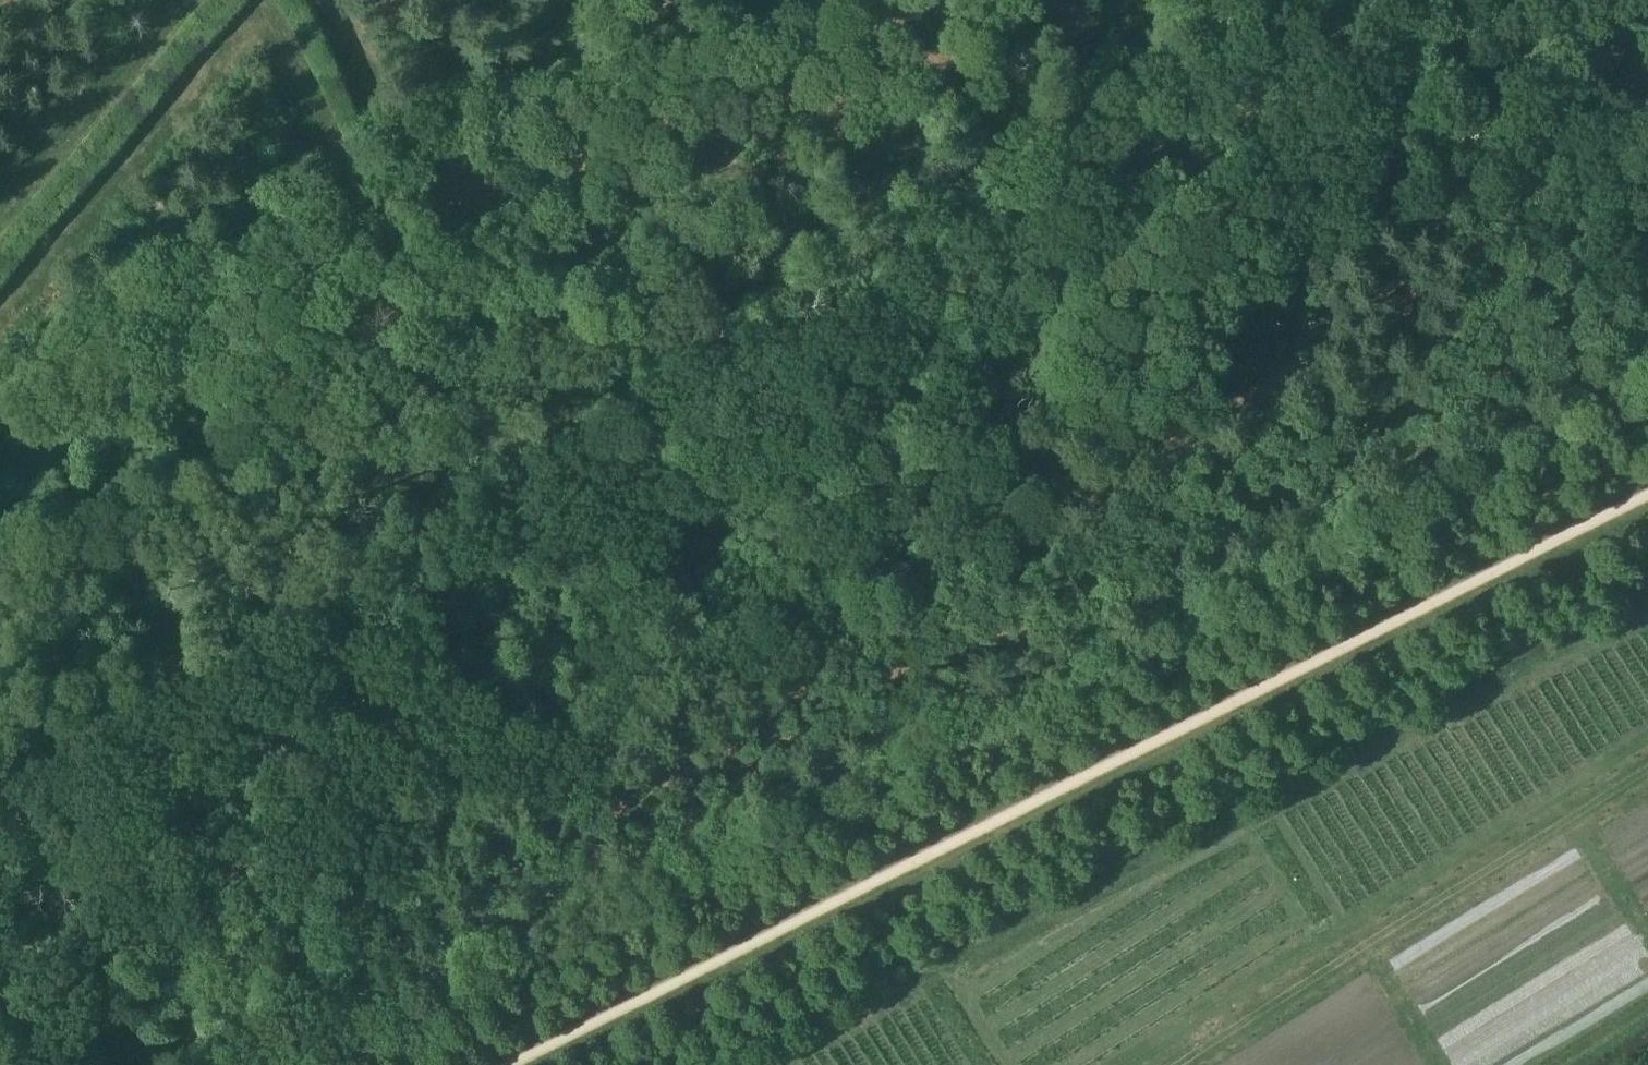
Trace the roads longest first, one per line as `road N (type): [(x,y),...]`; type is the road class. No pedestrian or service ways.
road 1 (track): [(0,372),(323,171),(356,131),(592,0)]
road 2 (track): [(293,0),(356,131)]

